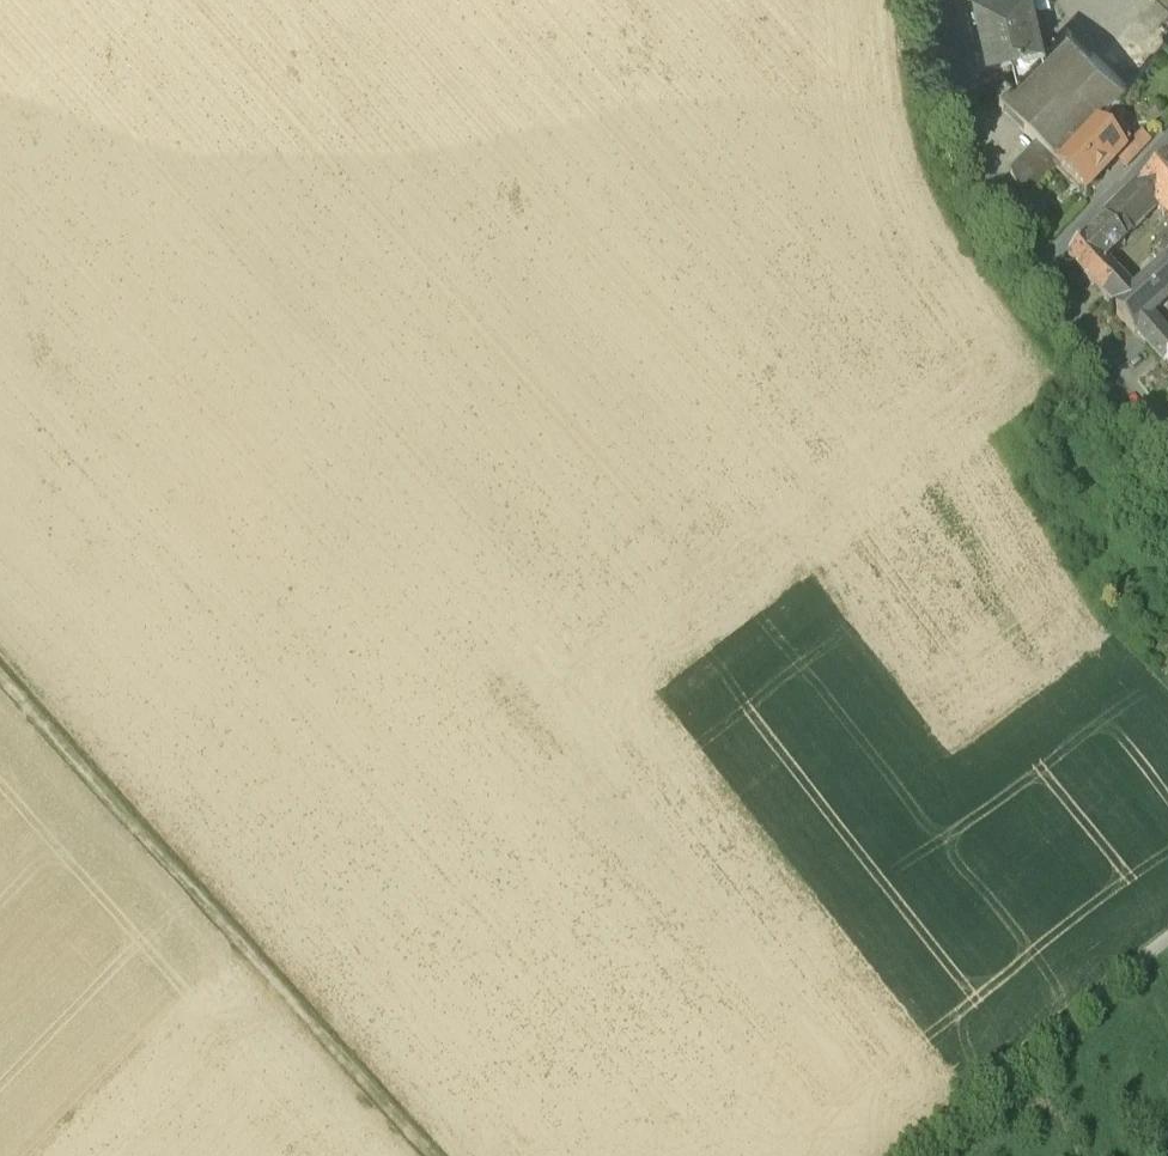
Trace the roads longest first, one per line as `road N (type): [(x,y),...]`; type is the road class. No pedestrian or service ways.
road 1 (track): [(0,674),(430,1155)]
road 2 (residential): [(1167,439),(1030,251),(952,69),(940,0)]
road 3 (track): [(1167,941),(907,1155)]

